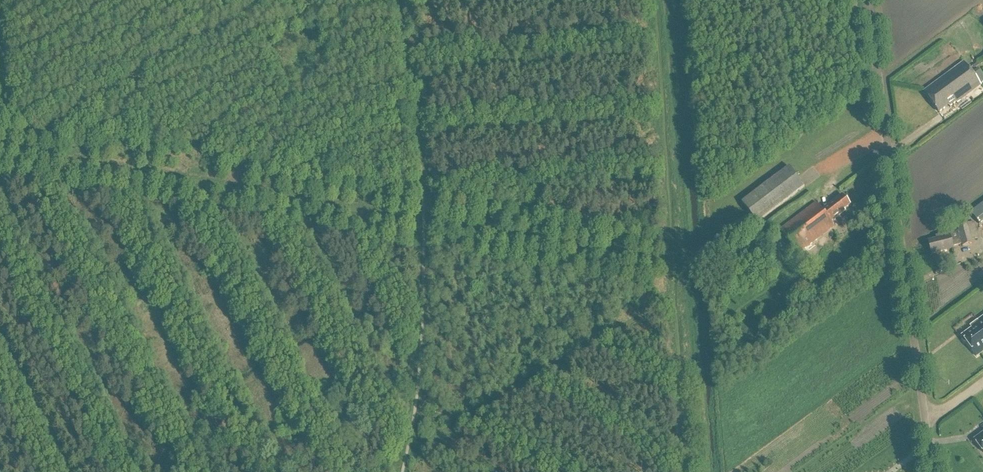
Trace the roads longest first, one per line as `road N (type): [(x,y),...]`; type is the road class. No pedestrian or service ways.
road 1 (unclassified): [(932,471),(868,0)]

